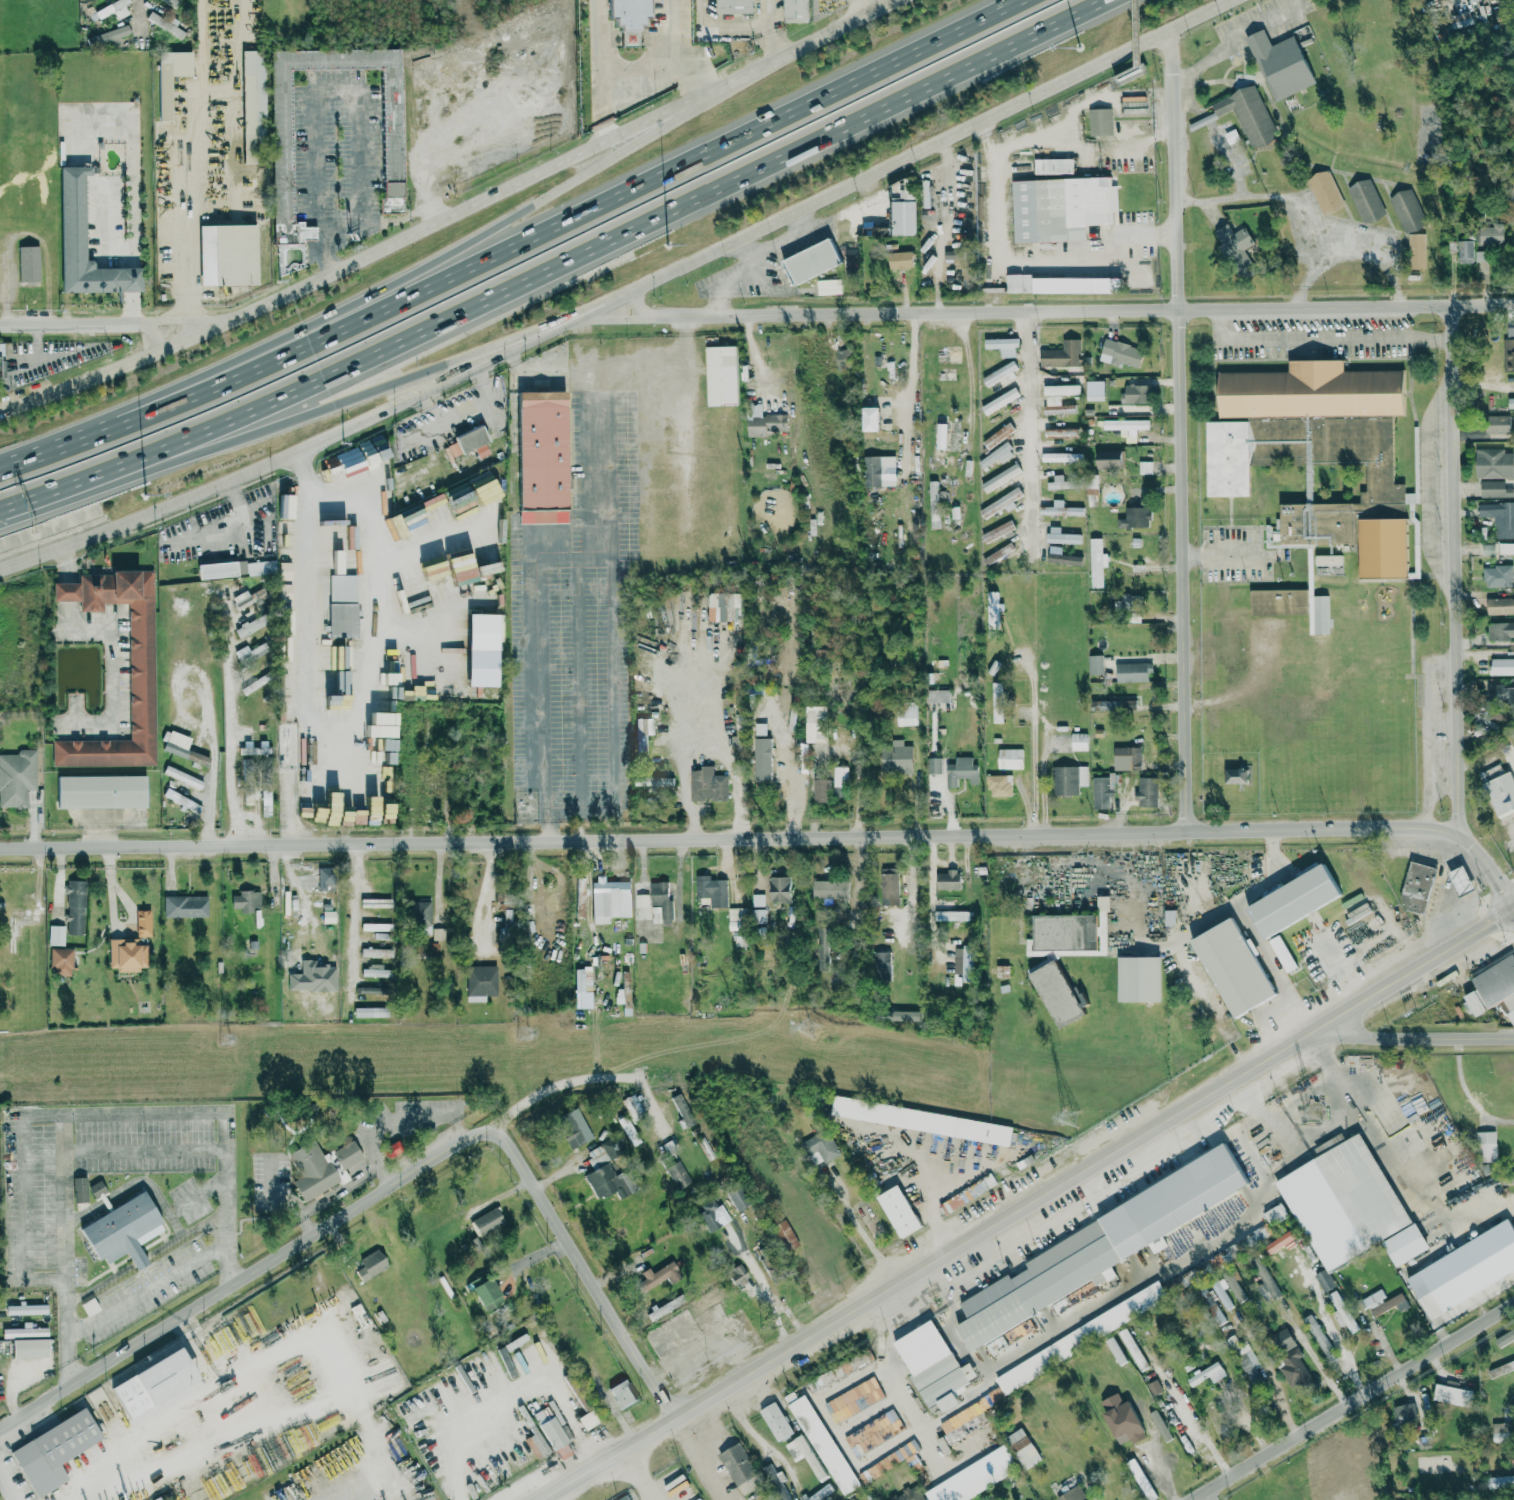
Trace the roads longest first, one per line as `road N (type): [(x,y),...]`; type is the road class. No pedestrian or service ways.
road 1 (tertiary): [(1513,899),(1474,848),(1433,832),(0,849)]
road 2 (tertiary): [(548,1499),(1513,912)]
road 3 (motorway): [(128,470),(1104,0)]
road 4 (motorway): [(1024,0),(396,311),(105,431)]
road 5 (residential): [(1513,302),(666,310),(639,293)]
road 6 (residential): [(1191,835),(1176,33)]
road 7 (primary): [(726,94),(189,342),(0,414)]
road 8 (primary): [(591,316),(1243,0)]
road 9 (motorway): [(726,94),(495,238),(105,431)]
road 10 (residential): [(0,1429),(559,1081)]
road 11 (residential): [(1464,841),(1457,303)]
road 12 (motorway): [(128,470),(591,316)]
road 13 (primary): [(230,482),(591,316)]
road 14 (residential): [(1199,1499),(1513,1308)]
road 15 (residential): [(683,1418),(498,1112)]
road 16 (residential): [(146,324),(145,0)]
road 17 (primary): [(0,568),(230,482)]
road 18 (primary): [(907,0),(726,94)]
road 19 (residential): [(1315,1034),(1513,1032)]
road 20 (residential): [(0,325),(146,324),(173,349)]
road 21 (motorway): [(0,520),(128,470)]

